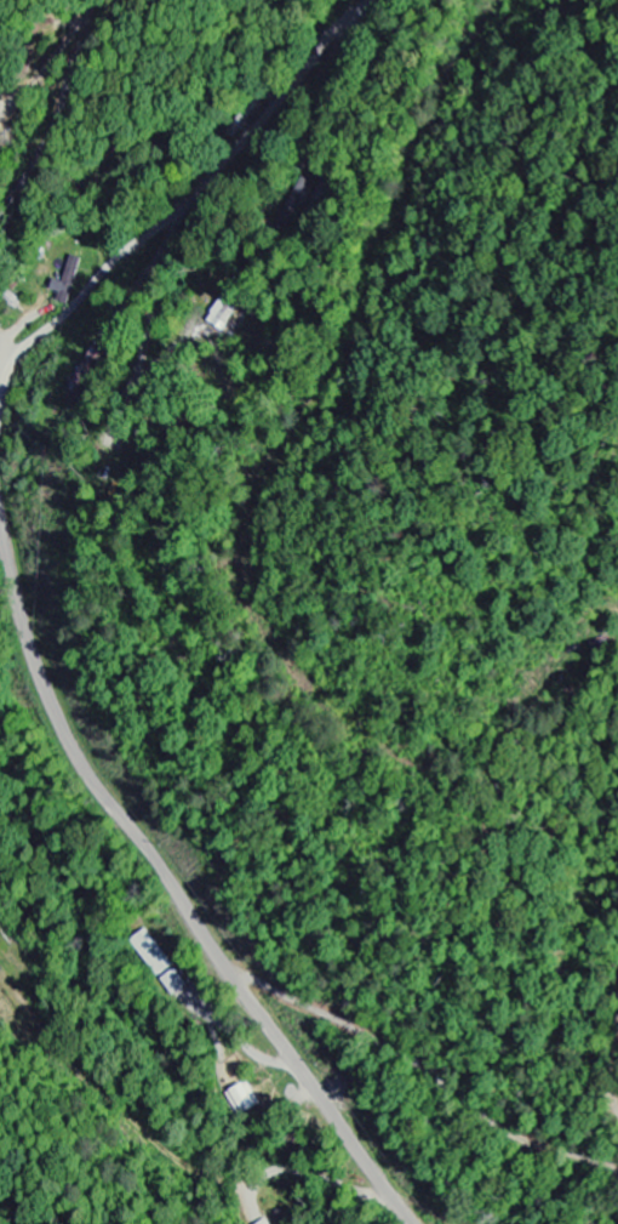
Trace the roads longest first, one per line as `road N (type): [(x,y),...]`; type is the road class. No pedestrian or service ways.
road 1 (residential): [(412,1223),(78,753),(0,498)]
road 2 (residential): [(0,402),(6,369),(23,346),(194,192)]

